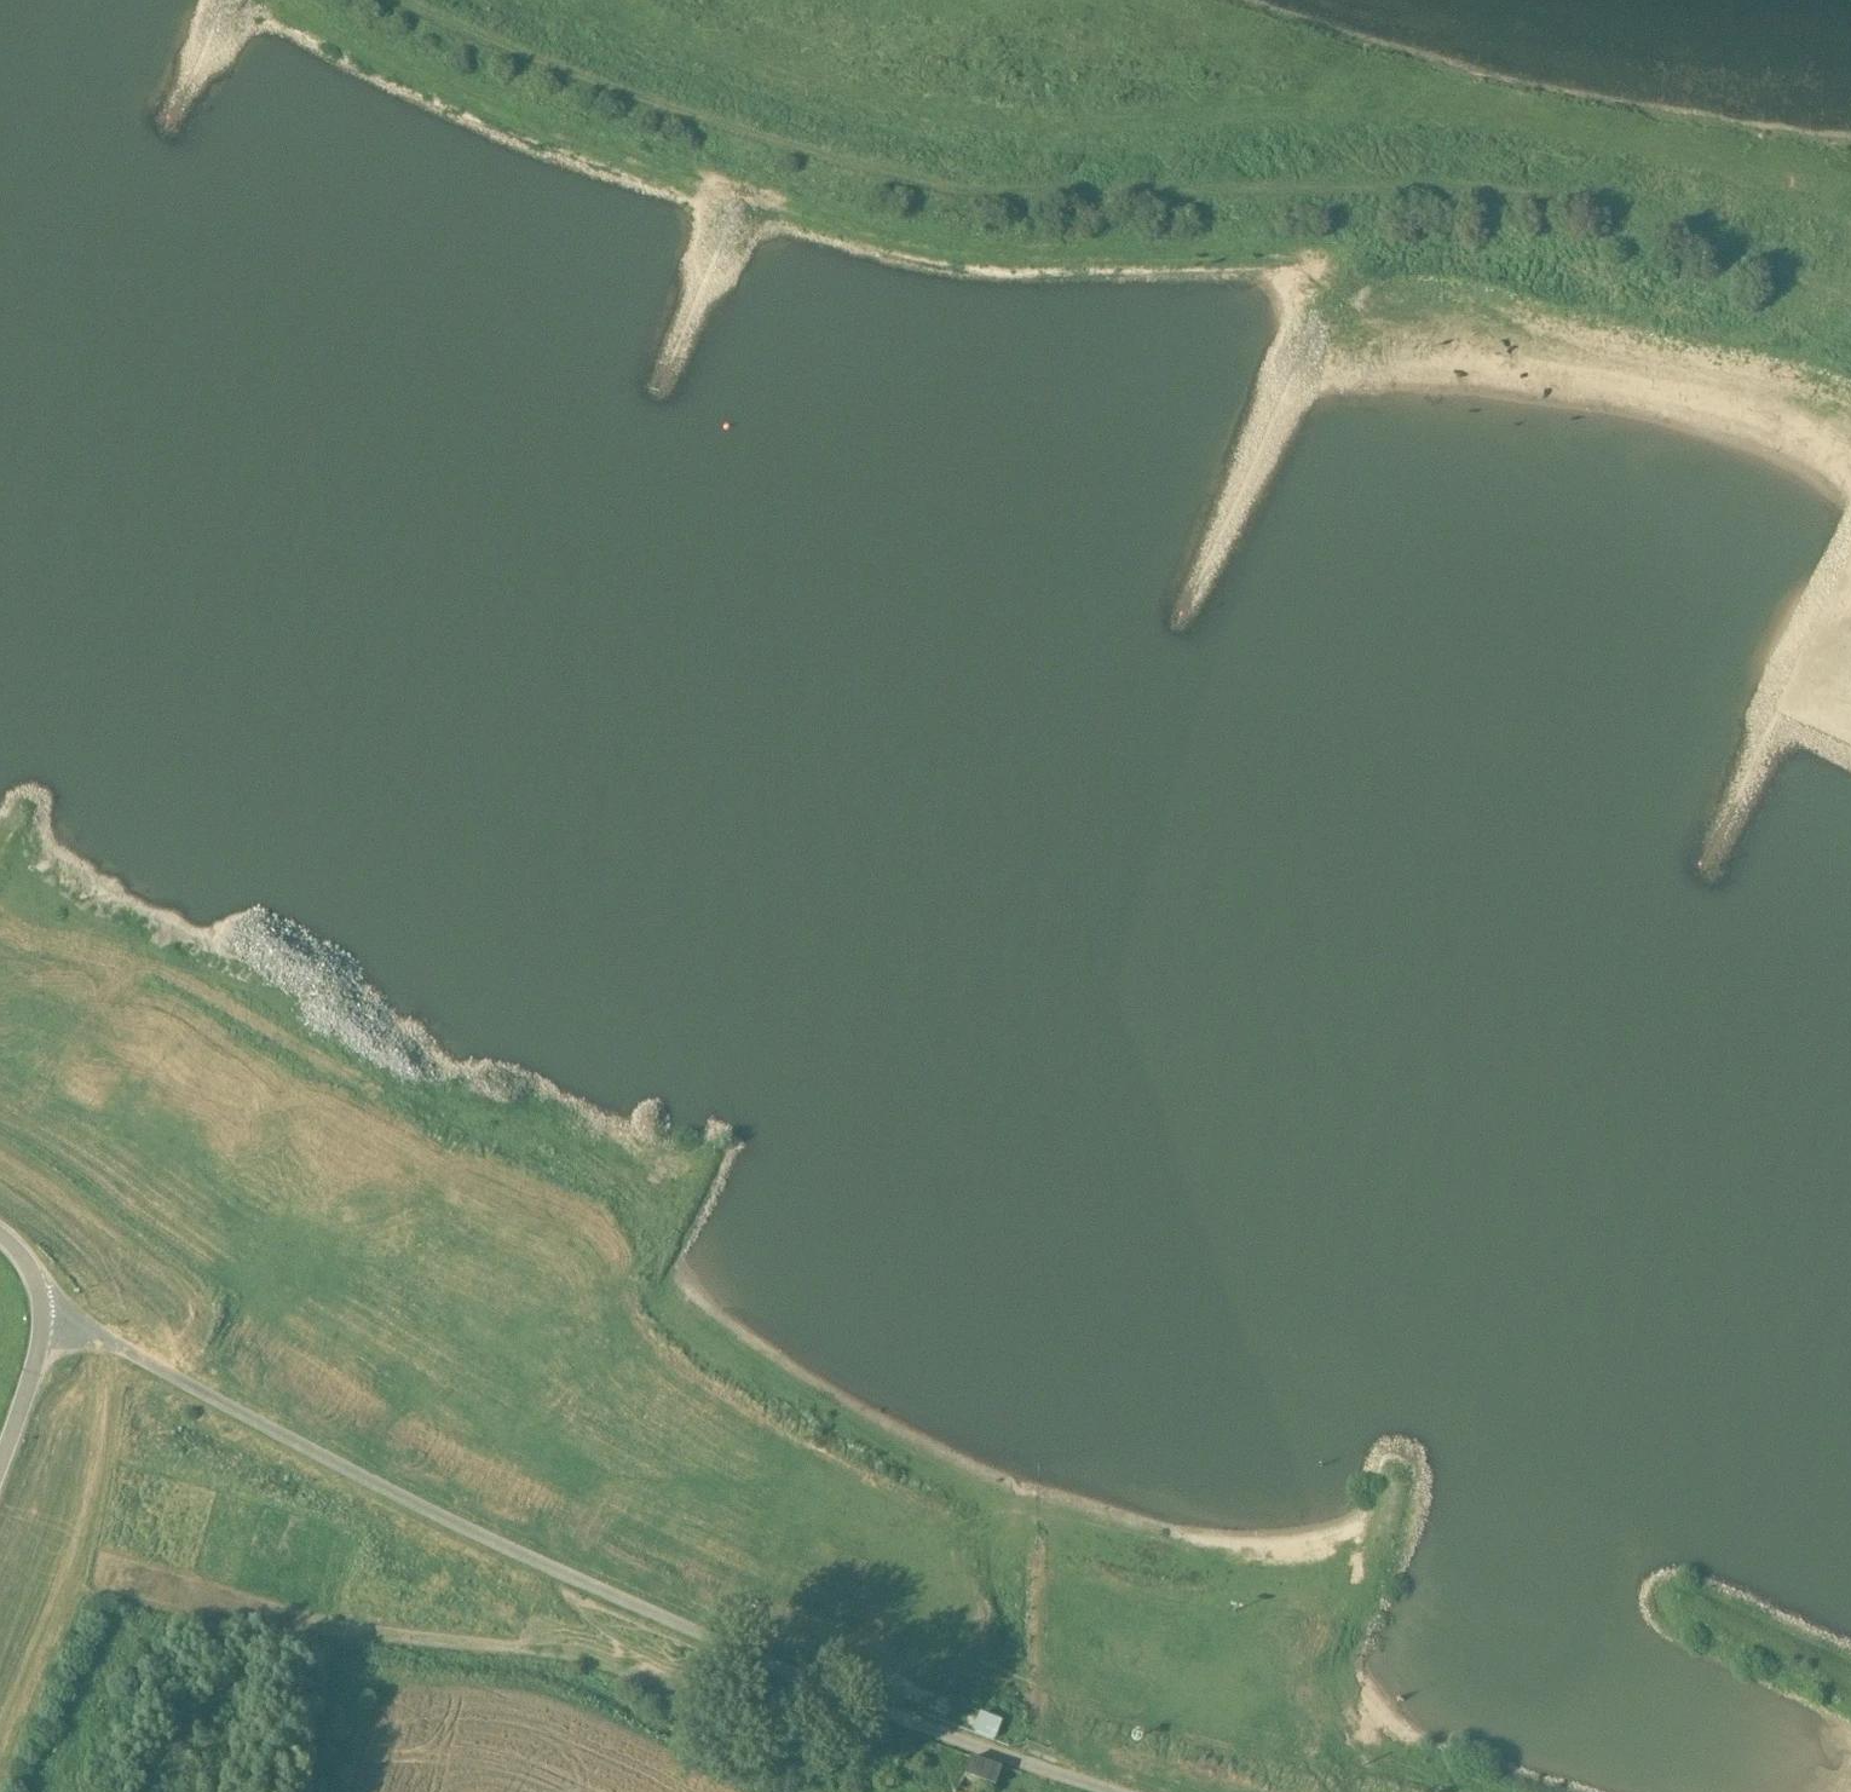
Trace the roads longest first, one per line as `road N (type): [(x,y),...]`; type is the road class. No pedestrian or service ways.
road 1 (unclassified): [(1120,1791),(720,1645),(418,1509),(43,1300)]
road 2 (track): [(123,1347),(100,1528),(0,1786)]
road 3 (tertiary): [(0,1476),(41,1354),(43,1300)]

